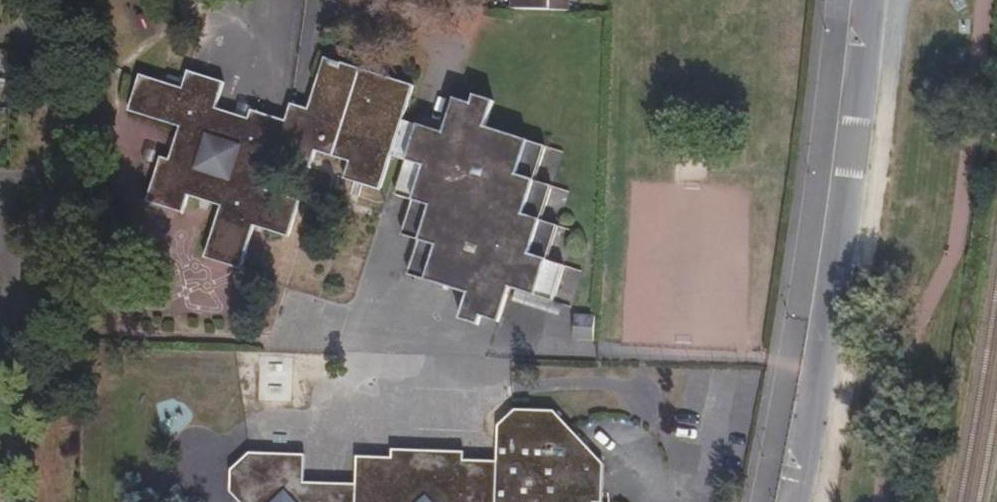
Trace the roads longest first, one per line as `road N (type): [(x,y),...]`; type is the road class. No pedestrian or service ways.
road 1 (residential): [(795,501),(855,152),(867,0)]
road 2 (track): [(17,182),(50,159),(60,139),(64,100),(41,0)]

